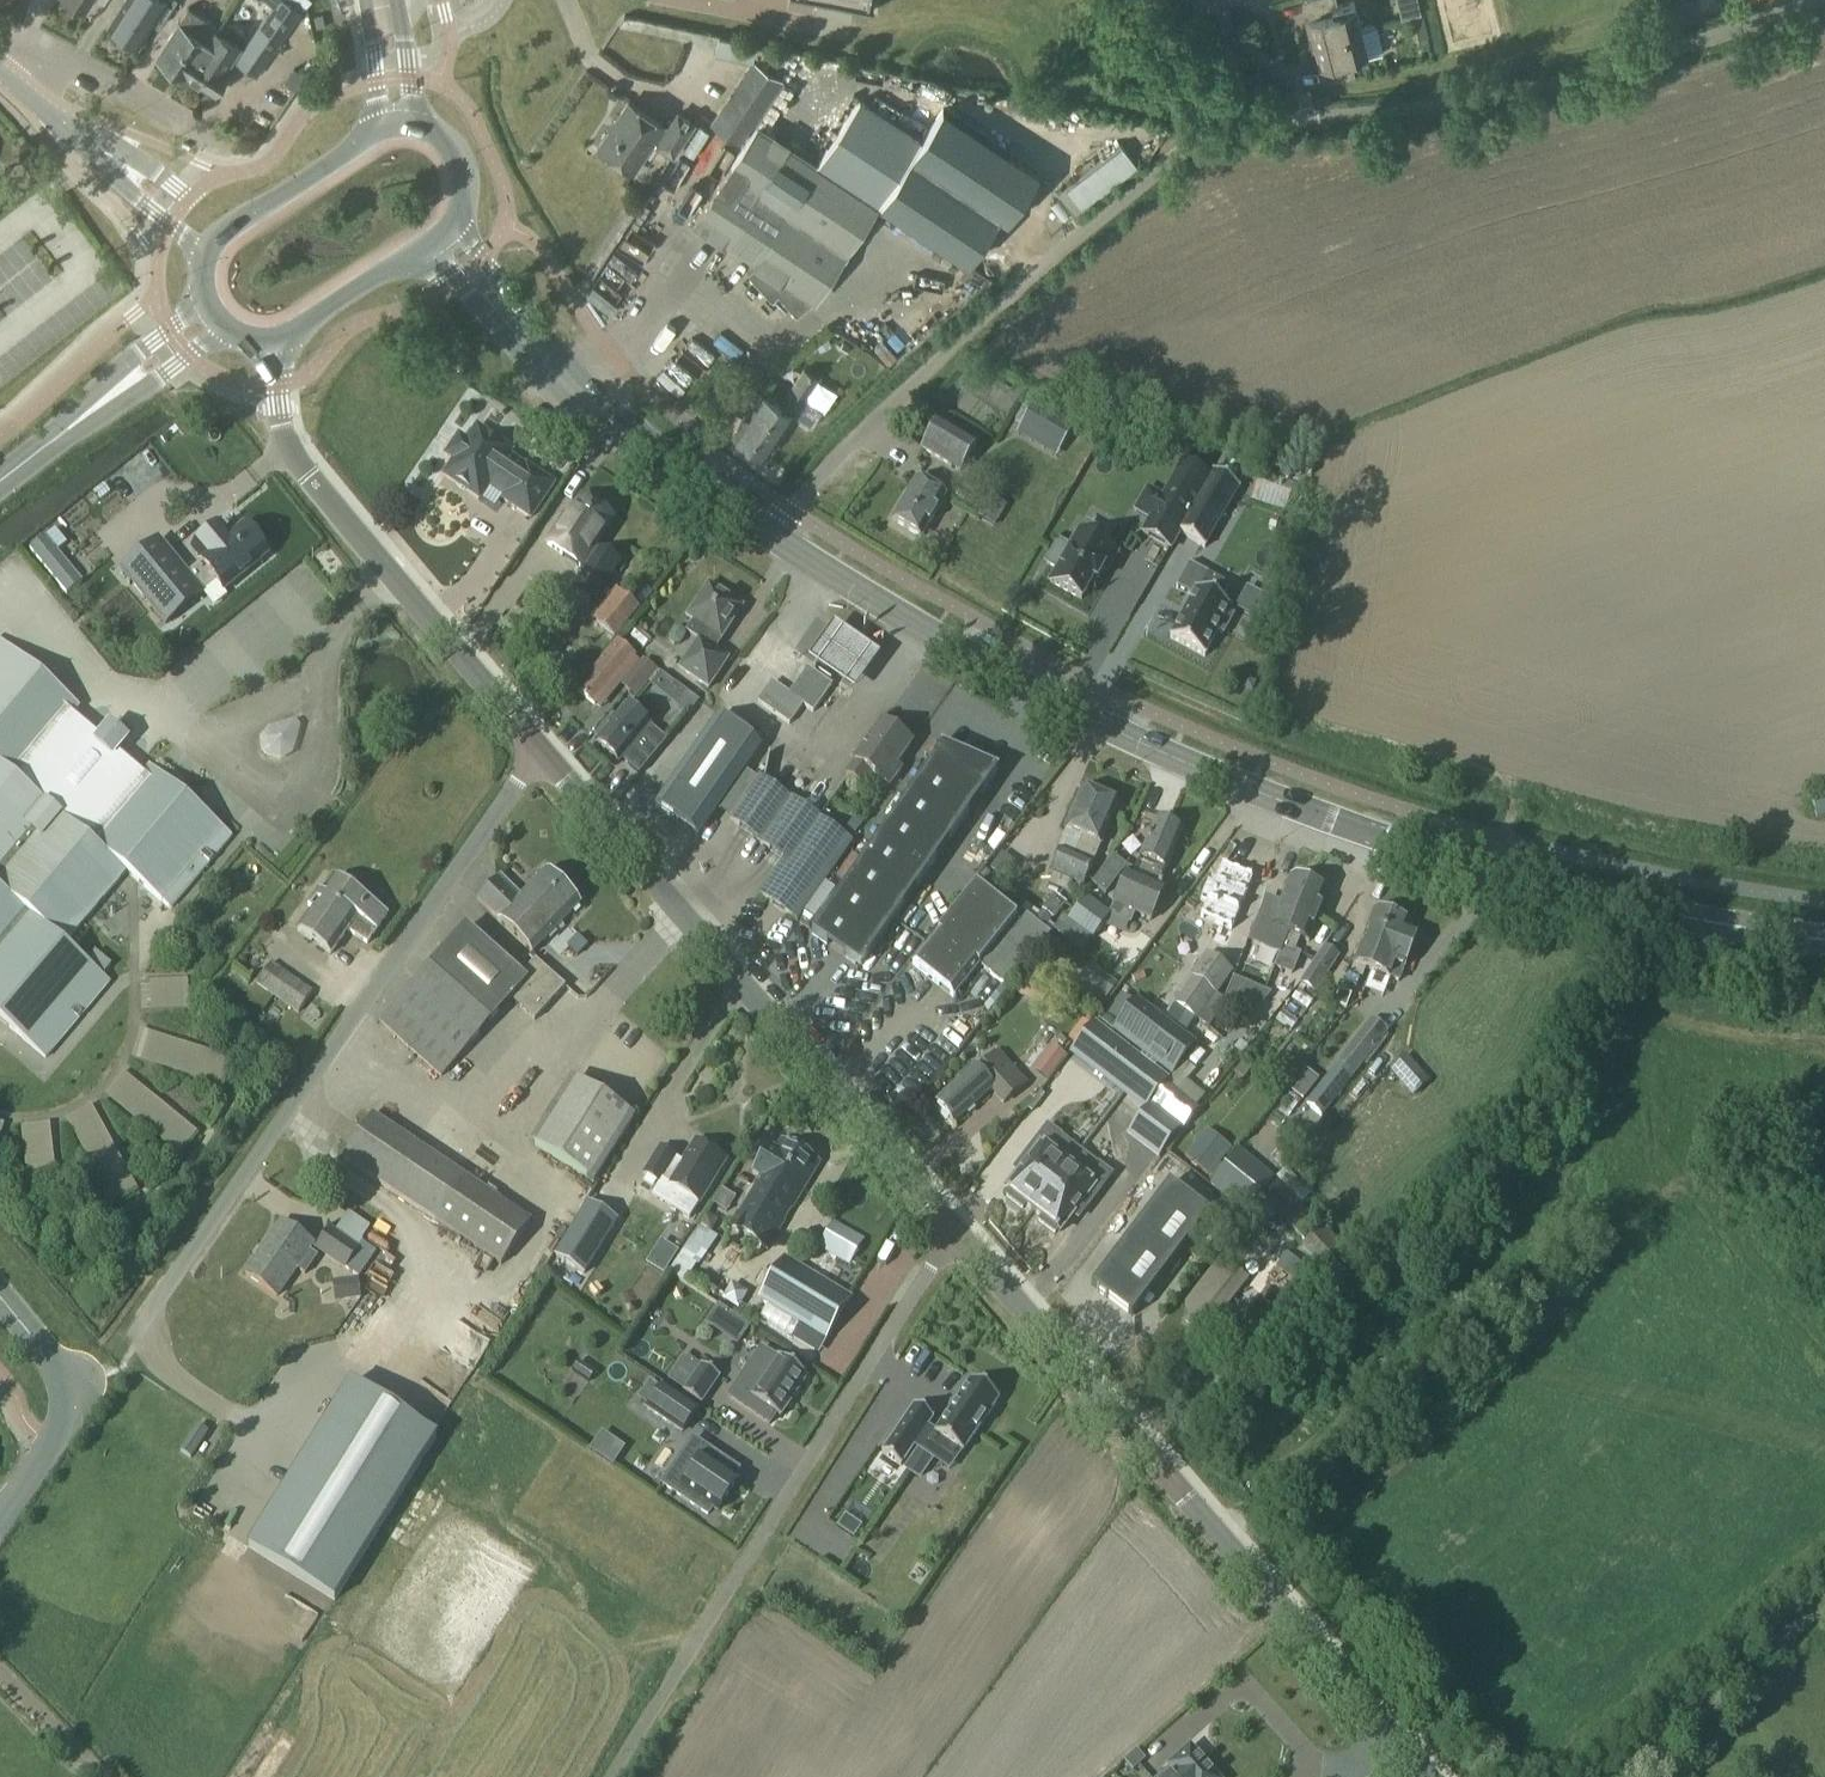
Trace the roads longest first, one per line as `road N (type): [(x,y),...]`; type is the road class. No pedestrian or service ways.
road 1 (unclassified): [(771,539),(858,431),(1004,297),(1209,136),(1260,121),(1446,105),(1545,84),(1819,0)]
road 2 (secondary): [(1824,941),(1527,884),(1266,799),(1025,690),(771,539)]
road 3 (unclassified): [(1426,1776),(954,1232)]
road 4 (residential): [(539,751),(158,1303)]
road 5 (unclassified): [(610,1776),(954,1232)]
road 6 (unclassified): [(954,1232),(539,751)]
road 7 (unclassified): [(539,751),(291,454),(282,436),(275,339)]
road 8 (secondary): [(771,539),(625,433),(529,336)]
road 9 (residential): [(679,0),(948,54)]
road 10 (residential): [(0,1527),(74,1405),(69,1383),(0,1299)]
road 11 (unclassified): [(1615,1776),(1824,1599)]
road 12 (tertiary): [(20,87),(207,250)]
road 13 (residential): [(220,143),(66,60),(20,87)]
road 14 (secondary): [(369,133),(226,229),(207,250)]
road 15 (residential): [(208,304),(139,355),(67,429)]
road 16 (residential): [(67,429),(224,325)]
road 17 (secondary): [(275,339),(424,248)]
road 18 (secondary): [(424,248),(482,311),(529,336)]
road 19 (secondary): [(529,336),(506,287),(454,223)]
road 20 (secondary): [(362,0),(373,79),(369,133)]
road 21 (secondary): [(454,223),(459,165),(442,138),(409,122)]
road 22 (secondary): [(409,122),(395,0)]

